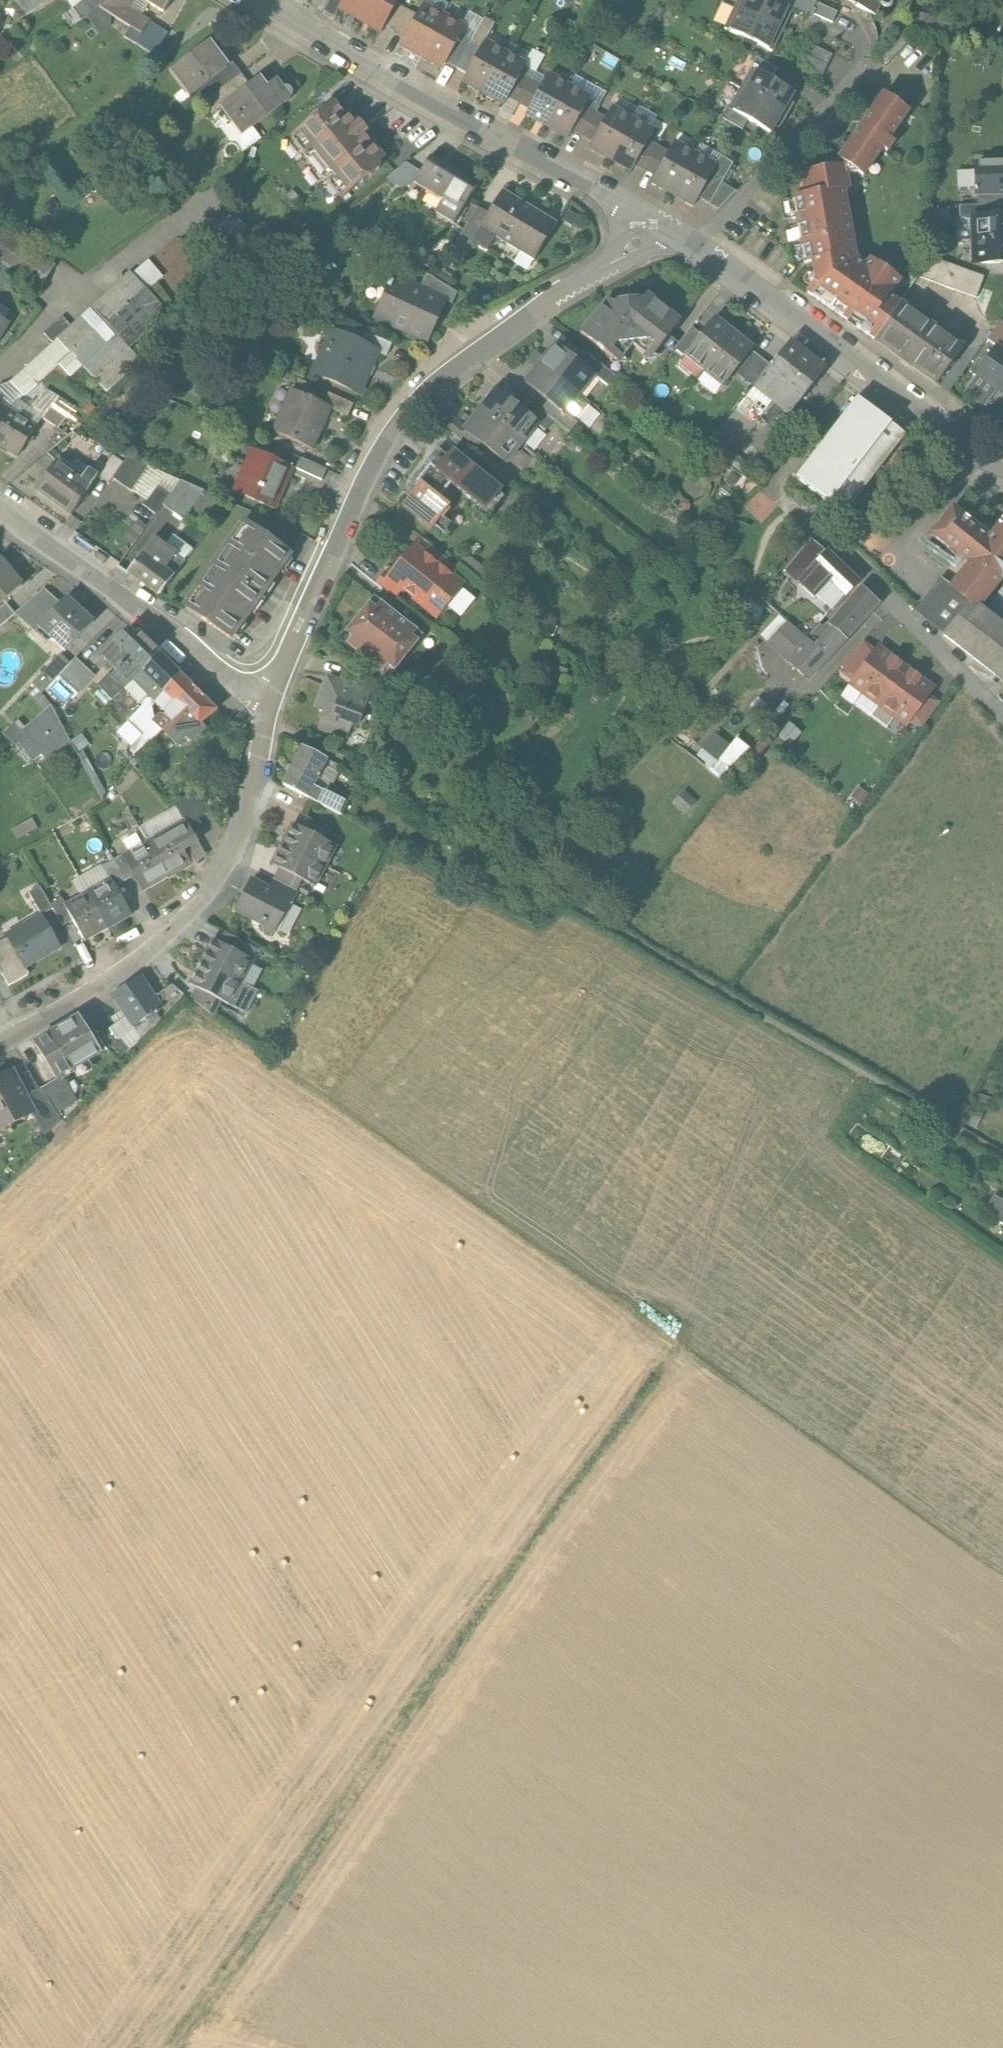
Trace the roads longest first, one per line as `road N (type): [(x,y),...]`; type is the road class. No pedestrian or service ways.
road 1 (residential): [(670,235),(494,331),(436,372),(391,428),(366,478),(273,710)]
road 2 (residential): [(263,0),(670,235)]
road 3 (residential): [(273,710),(246,827),(200,907),(130,969),(0,1042)]
road 4 (unclassified): [(695,249),(1002,469)]
road 5 (residential): [(0,512),(273,710)]
road 6 (residential): [(1002,719),(814,529)]
road 7 (residential): [(695,249),(869,71)]

